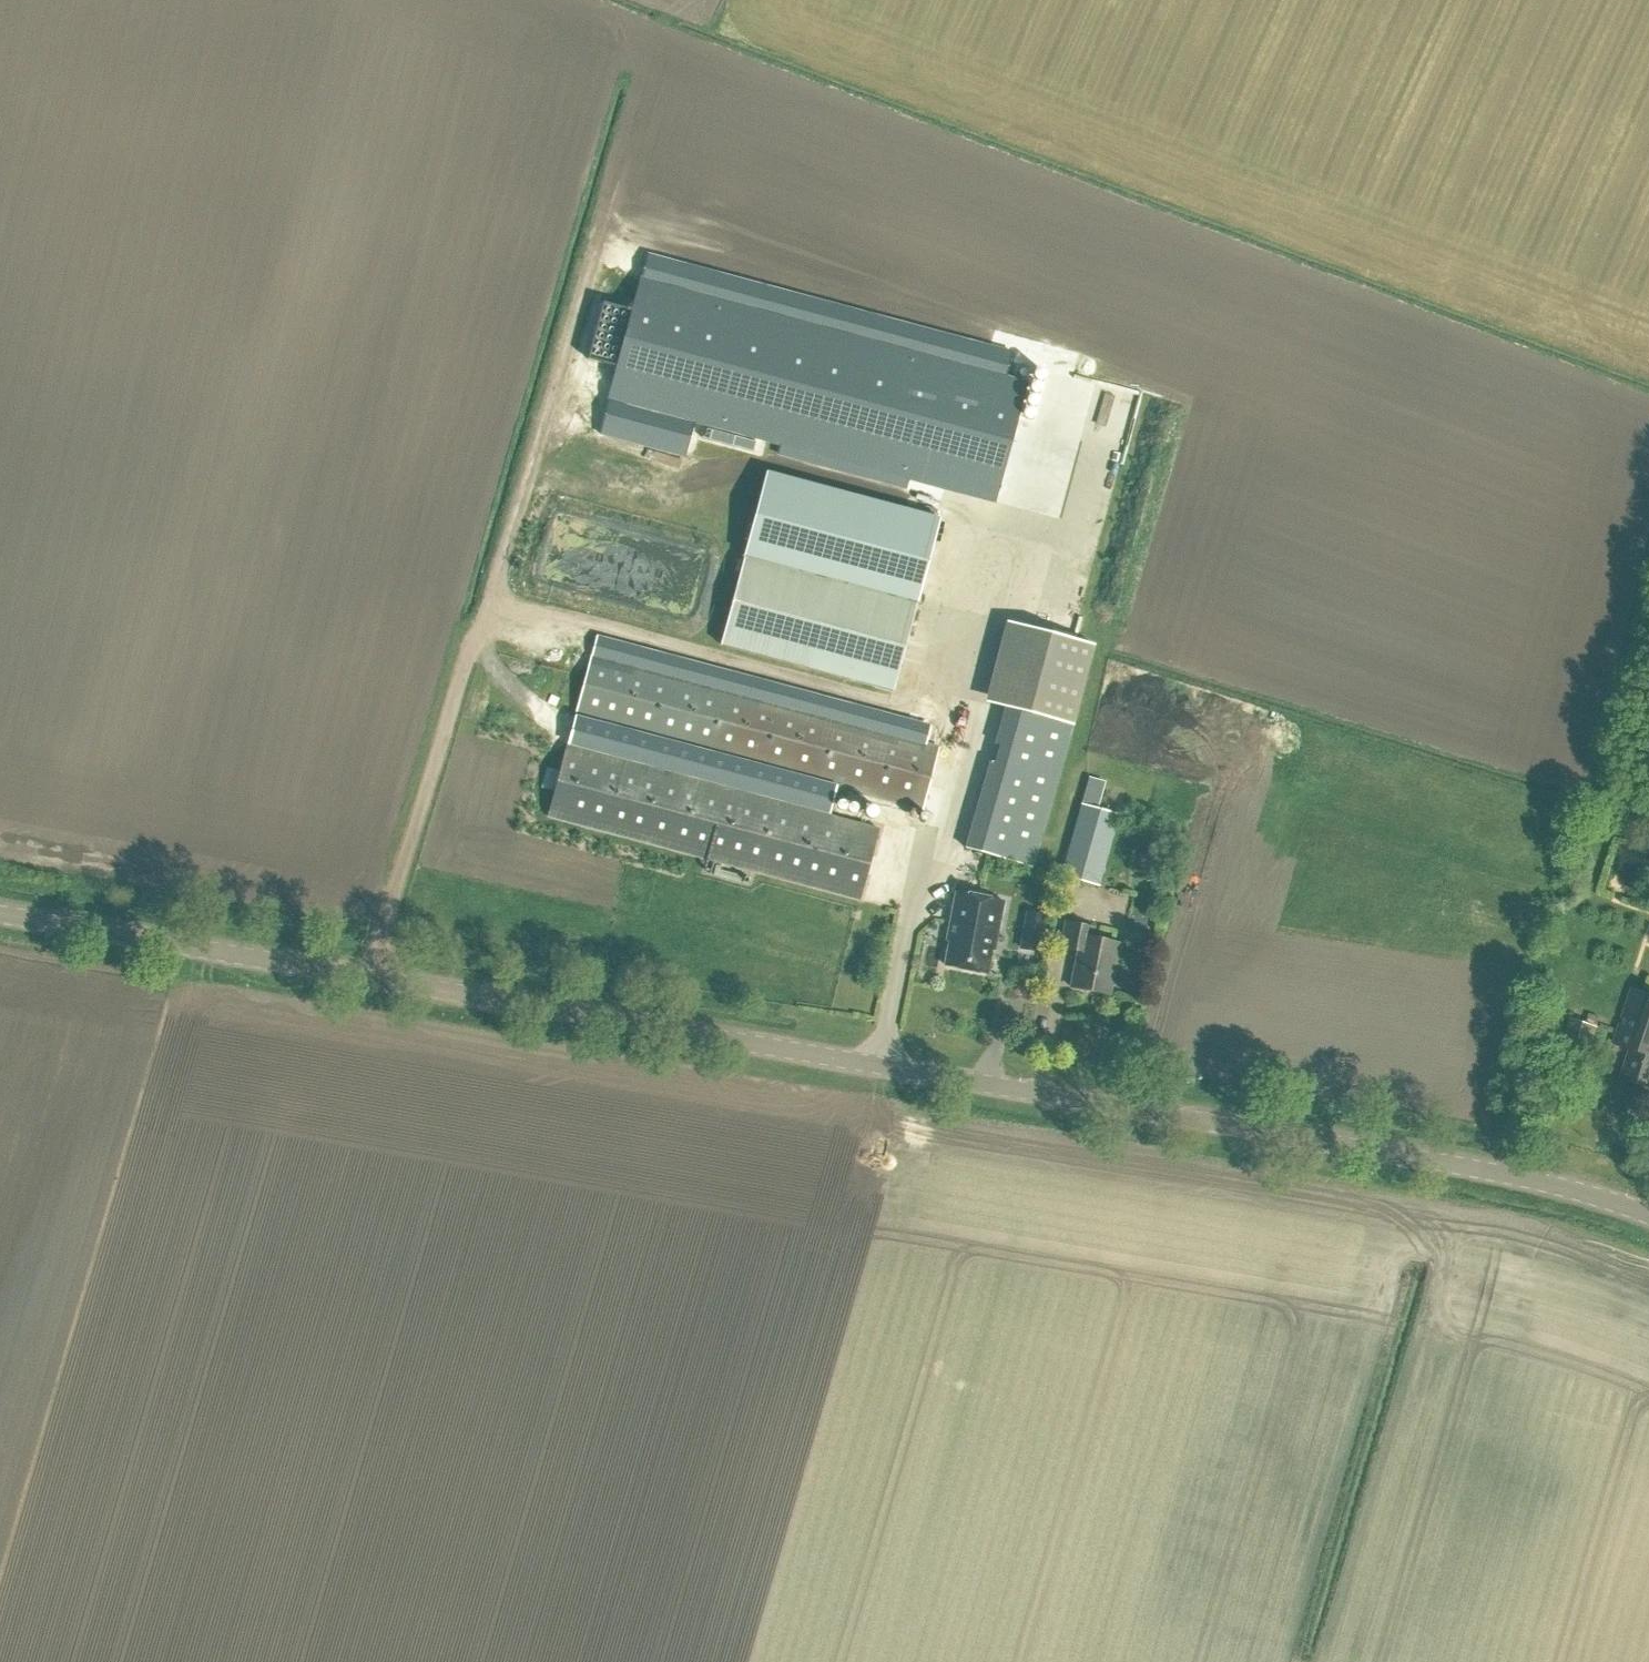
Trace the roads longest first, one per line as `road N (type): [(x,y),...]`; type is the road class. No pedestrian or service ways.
road 1 (tertiary): [(1648,1215),(1544,1182),(0,914)]

